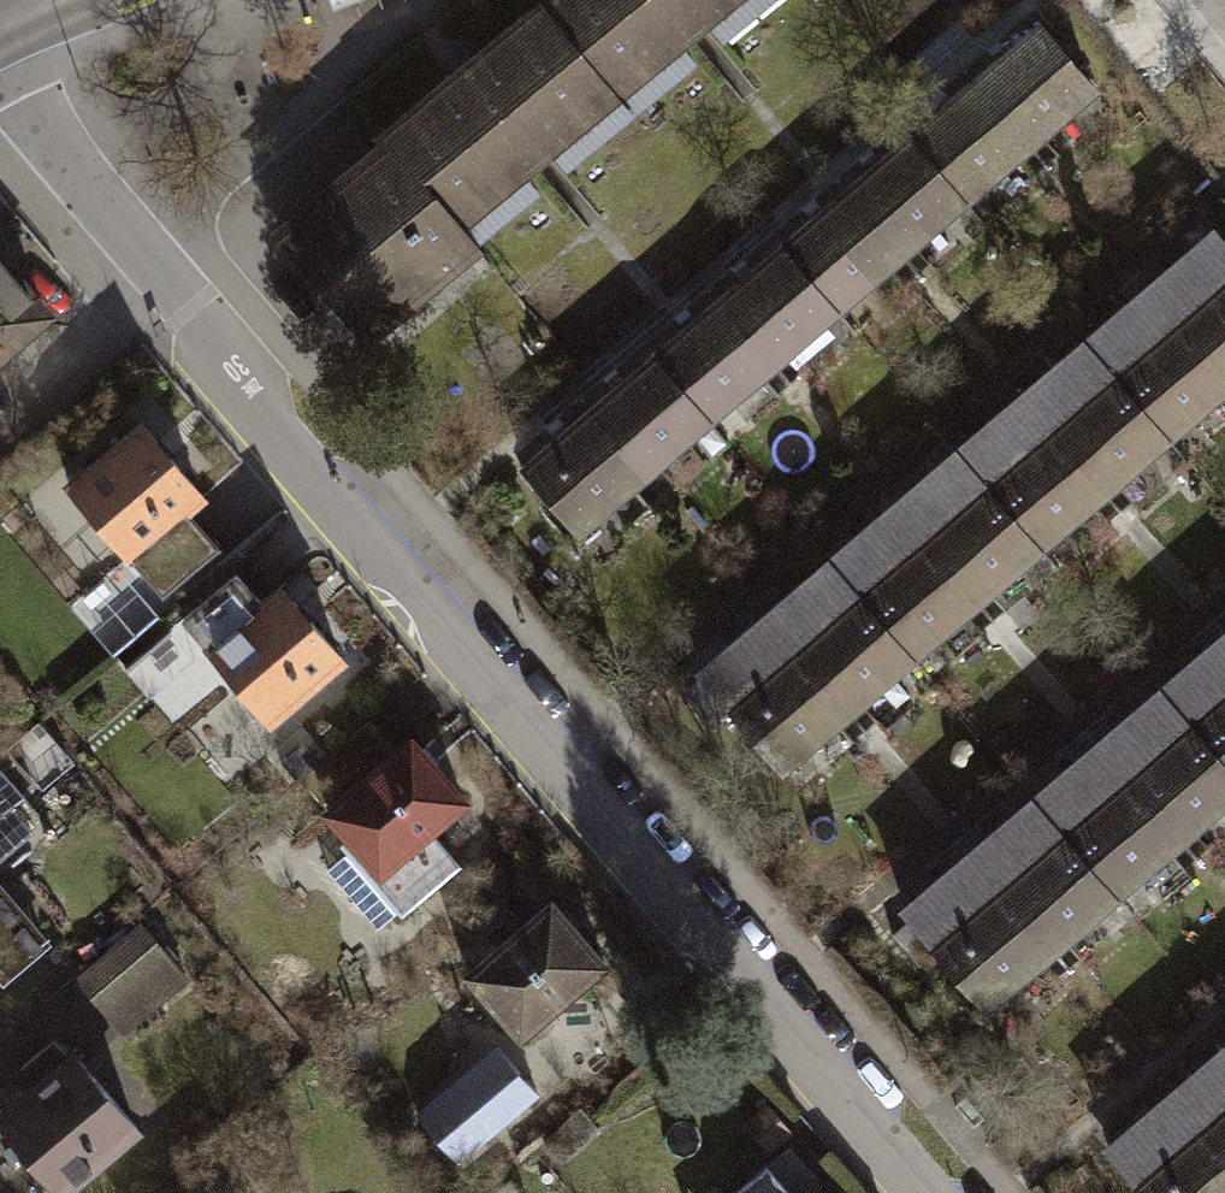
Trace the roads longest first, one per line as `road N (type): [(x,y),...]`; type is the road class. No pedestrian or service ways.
road 1 (residential): [(0,83),(214,333),(285,450),(936,1192)]

